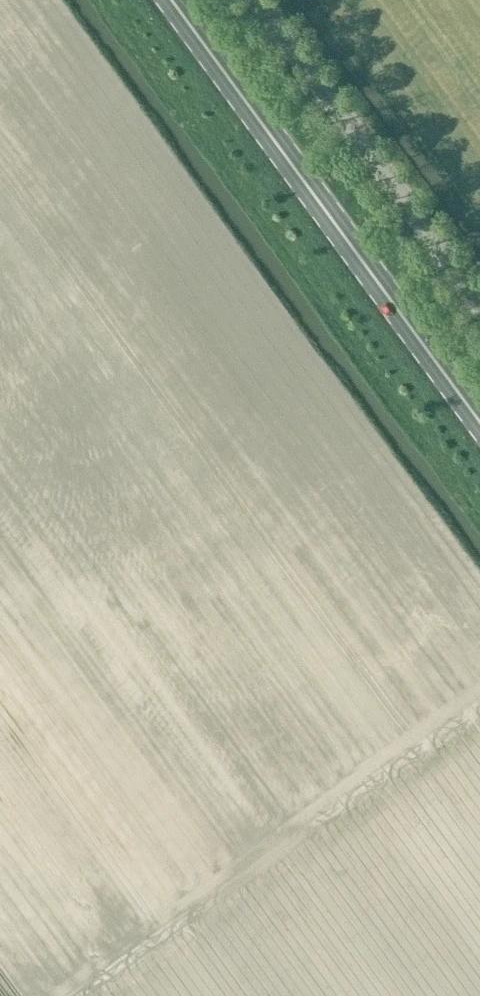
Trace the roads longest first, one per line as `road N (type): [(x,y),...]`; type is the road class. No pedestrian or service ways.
road 1 (primary): [(479,422),(171,0)]
road 2 (unclassified): [(479,295),(266,0)]

